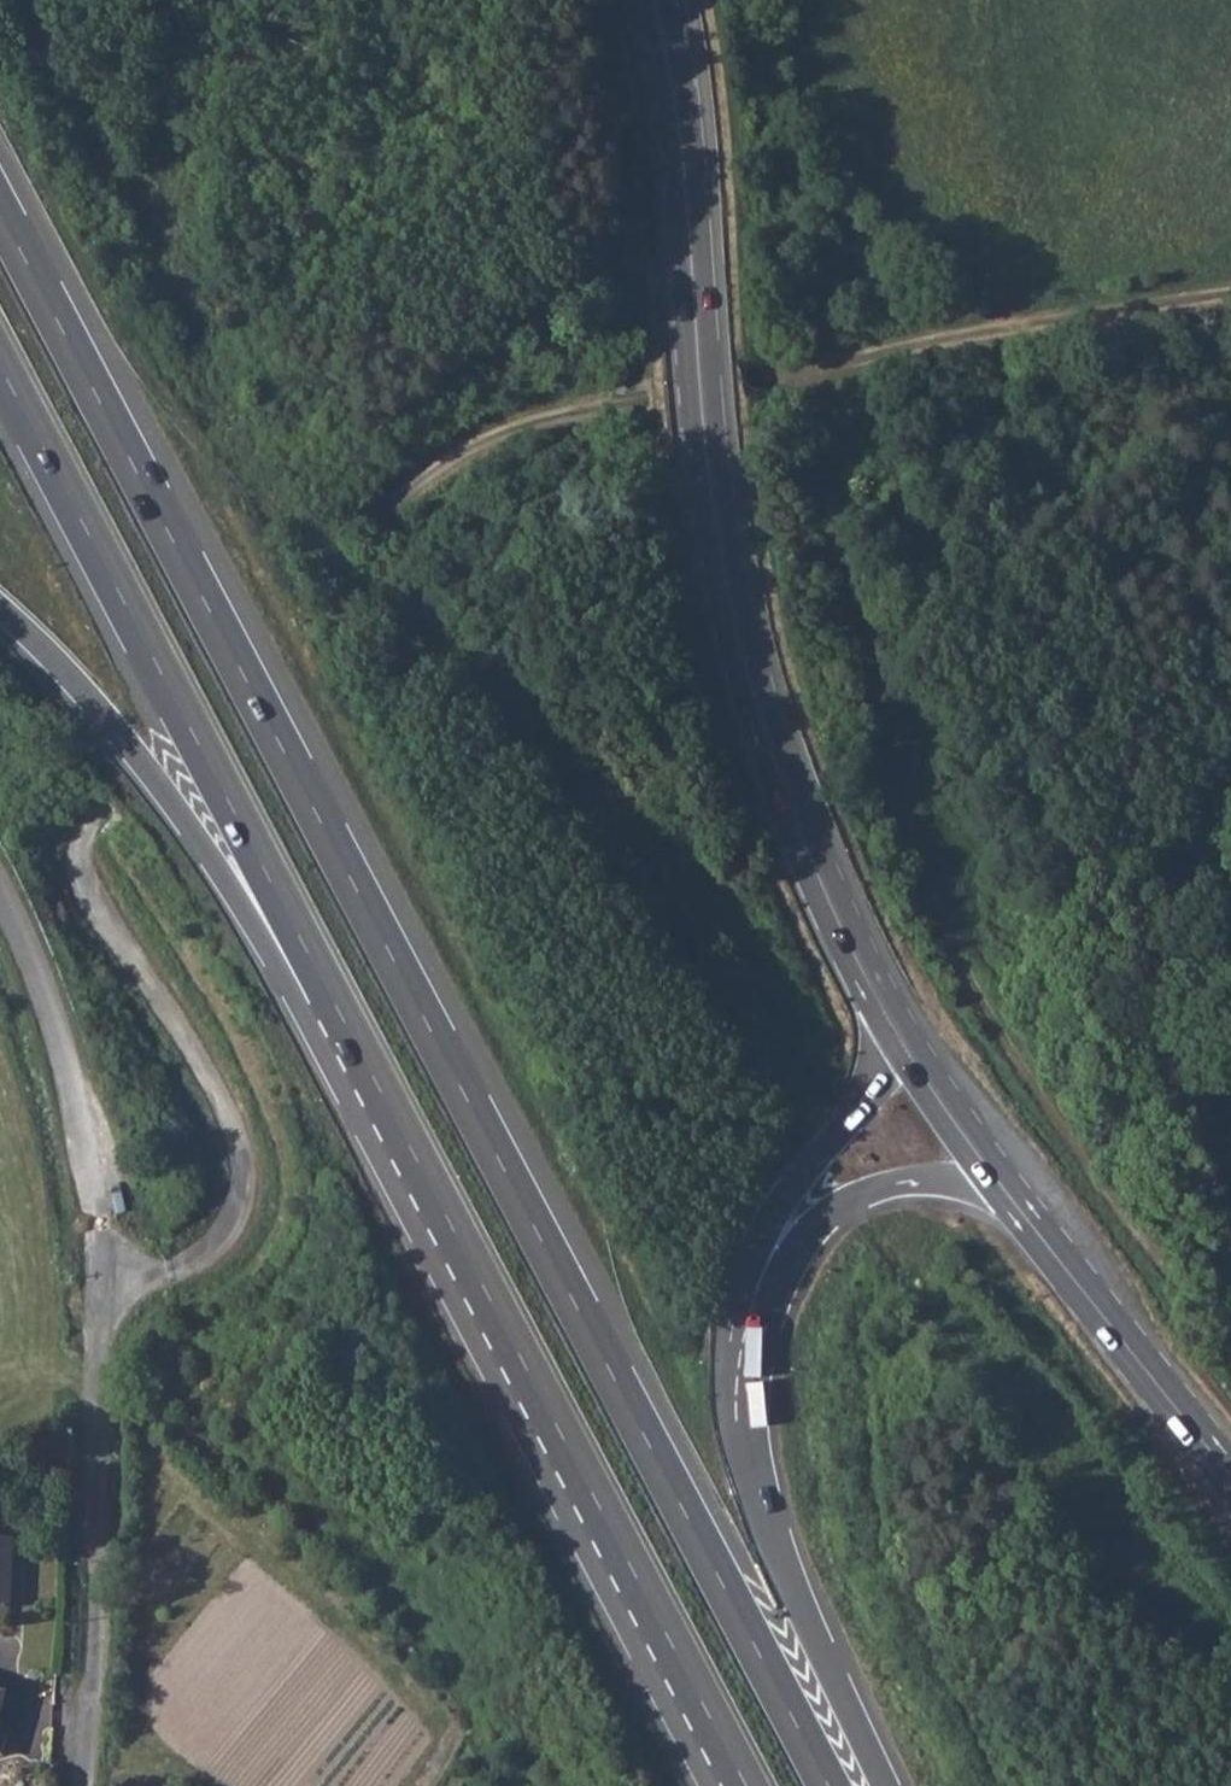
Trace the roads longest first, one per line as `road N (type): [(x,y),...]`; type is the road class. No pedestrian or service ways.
road 1 (motorway): [(830,1785),(0,211)]
road 2 (track): [(1230,295),(967,336),(586,411),(484,441),(378,516),(109,811)]
road 3 (track): [(818,367),(834,508),(881,762),(943,948),(1059,1133),(1230,1369)]
road 4 (primary): [(900,1037),(799,827),(748,691),(717,547),(682,146),(654,0)]
road 5 (motorway): [(323,991),(743,1785)]
road 6 (motorway): [(0,372),(323,991)]
road 7 (unclassified): [(107,1276),(176,1272),(218,1239),(233,1207),(239,1158),(218,1101),(84,875),(79,855),(109,811)]
road 8 (motorway): [(886,1785),(766,1512),(746,1421),(746,1341),(763,1279)]
road 9 (unclassified): [(107,1276),(80,1785)]
road 10 (motorway): [(0,607),(109,713),(274,960),(323,991)]
road 11 (unclassified): [(0,893),(27,946),(81,1112),(107,1276)]
road 12 (primary): [(1230,1476),(1014,1196)]
road 13 (motorway): [(763,1279),(825,1219),(887,1187),(954,1184),(1014,1196)]
road 14 (motorway): [(763,1279),(782,1208),(900,1037)]
road 15 (primary): [(1014,1196),(900,1037)]

